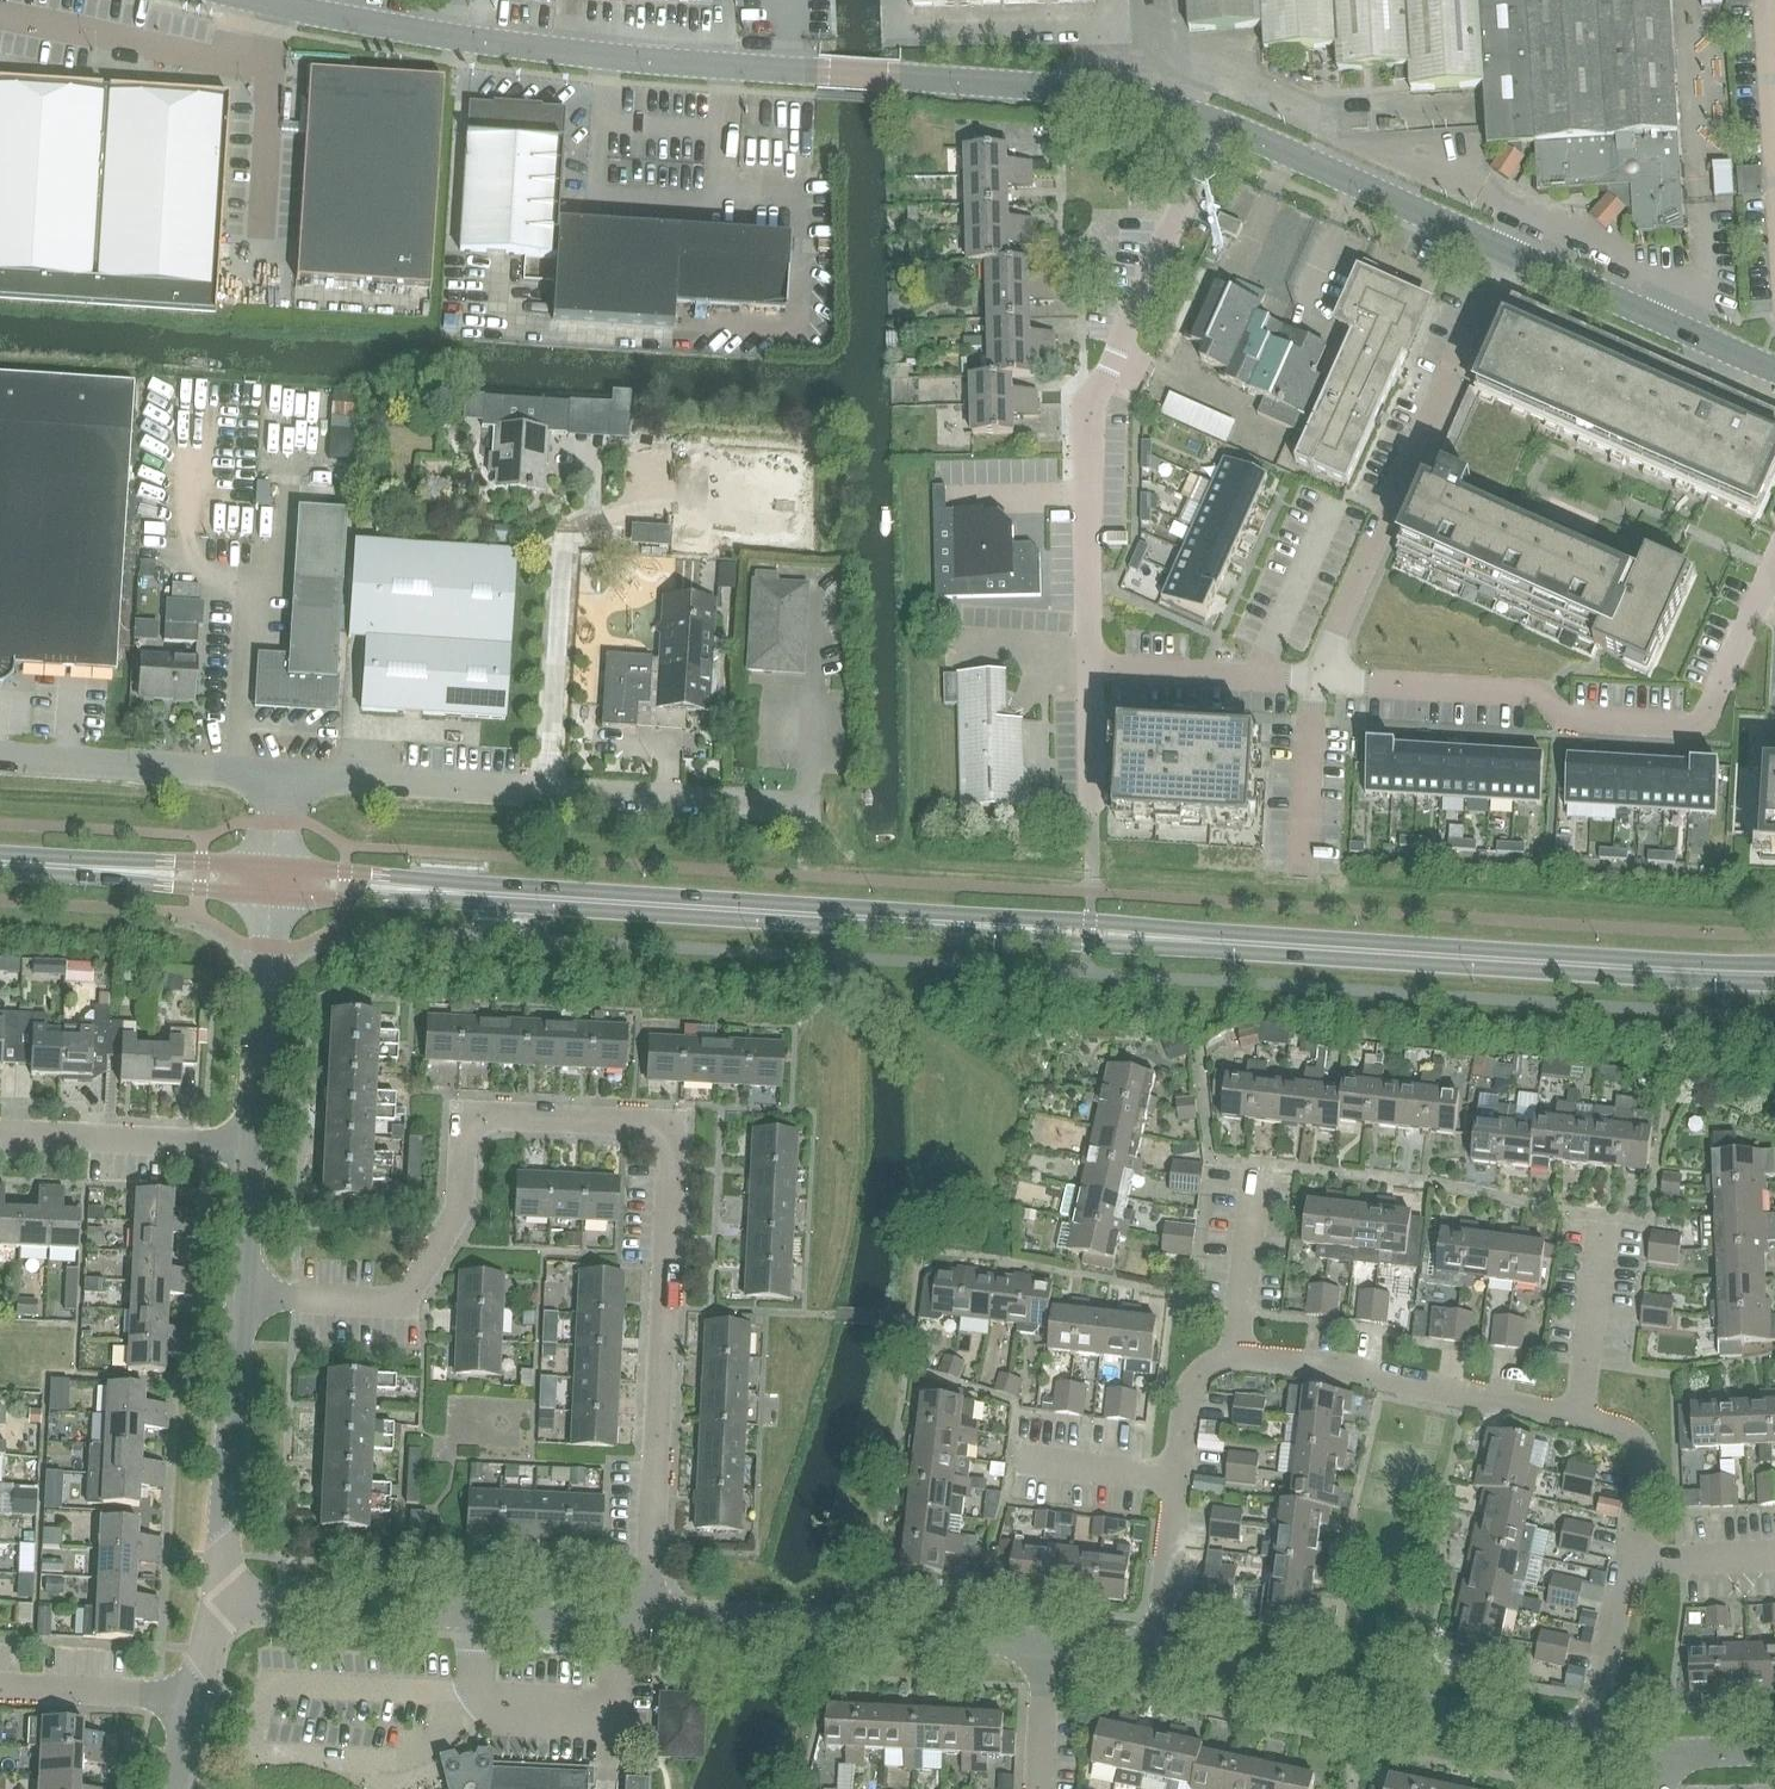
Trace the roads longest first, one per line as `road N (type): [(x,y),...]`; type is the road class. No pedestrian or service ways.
road 1 (tertiary): [(1774,976),(274,881)]
road 2 (residential): [(649,1621),(674,1154),(669,1137),(652,1124),(491,1115),(466,1133),(460,1206),(403,1299),(242,1296)]
road 3 (residential): [(1157,1650),(1190,1391),(1210,1364),(1239,1354),(1436,1386),(1610,1427),(1640,1463),(1642,1502),(1590,1743)]
road 4 (unclassified): [(1216,121),(1094,90),(716,70),(462,42),(262,0)]
road 5 (residential): [(1314,676),(1529,690),(1575,722),(1689,728),(1700,725),(1774,560)]
road 6 (residential): [(1090,667),(1090,408),(1216,121)]
road 7 (unclassified): [(813,805),(280,777)]
road 8 (residential): [(1510,250),(1314,676)]
road 9 (residential): [(1590,1743),(1157,1650)]
road 10 (residential): [(649,1621),(220,1602)]
road 11 (residential): [(1044,1641),(649,1621)]
road 12 (unclassified): [(1510,250),(1216,121)]
road 13 (residential): [(220,1602),(242,1296)]
road 14 (unclassified): [(1774,369),(1510,250)]
road 15 (unclassified): [(280,777),(0,758)]
road 16 (tertiary): [(274,881),(0,865)]
road 17 (residential): [(253,1144),(274,881)]
road 18 (residential): [(0,1132),(253,1144)]
road 19 (residential): [(1090,667),(1314,676)]
road 20 (residential): [(195,1700),(0,1684)]
road 21 (residential): [(242,1296),(253,1144)]
road 22 (residential): [(1038,1788),(1044,1641)]

